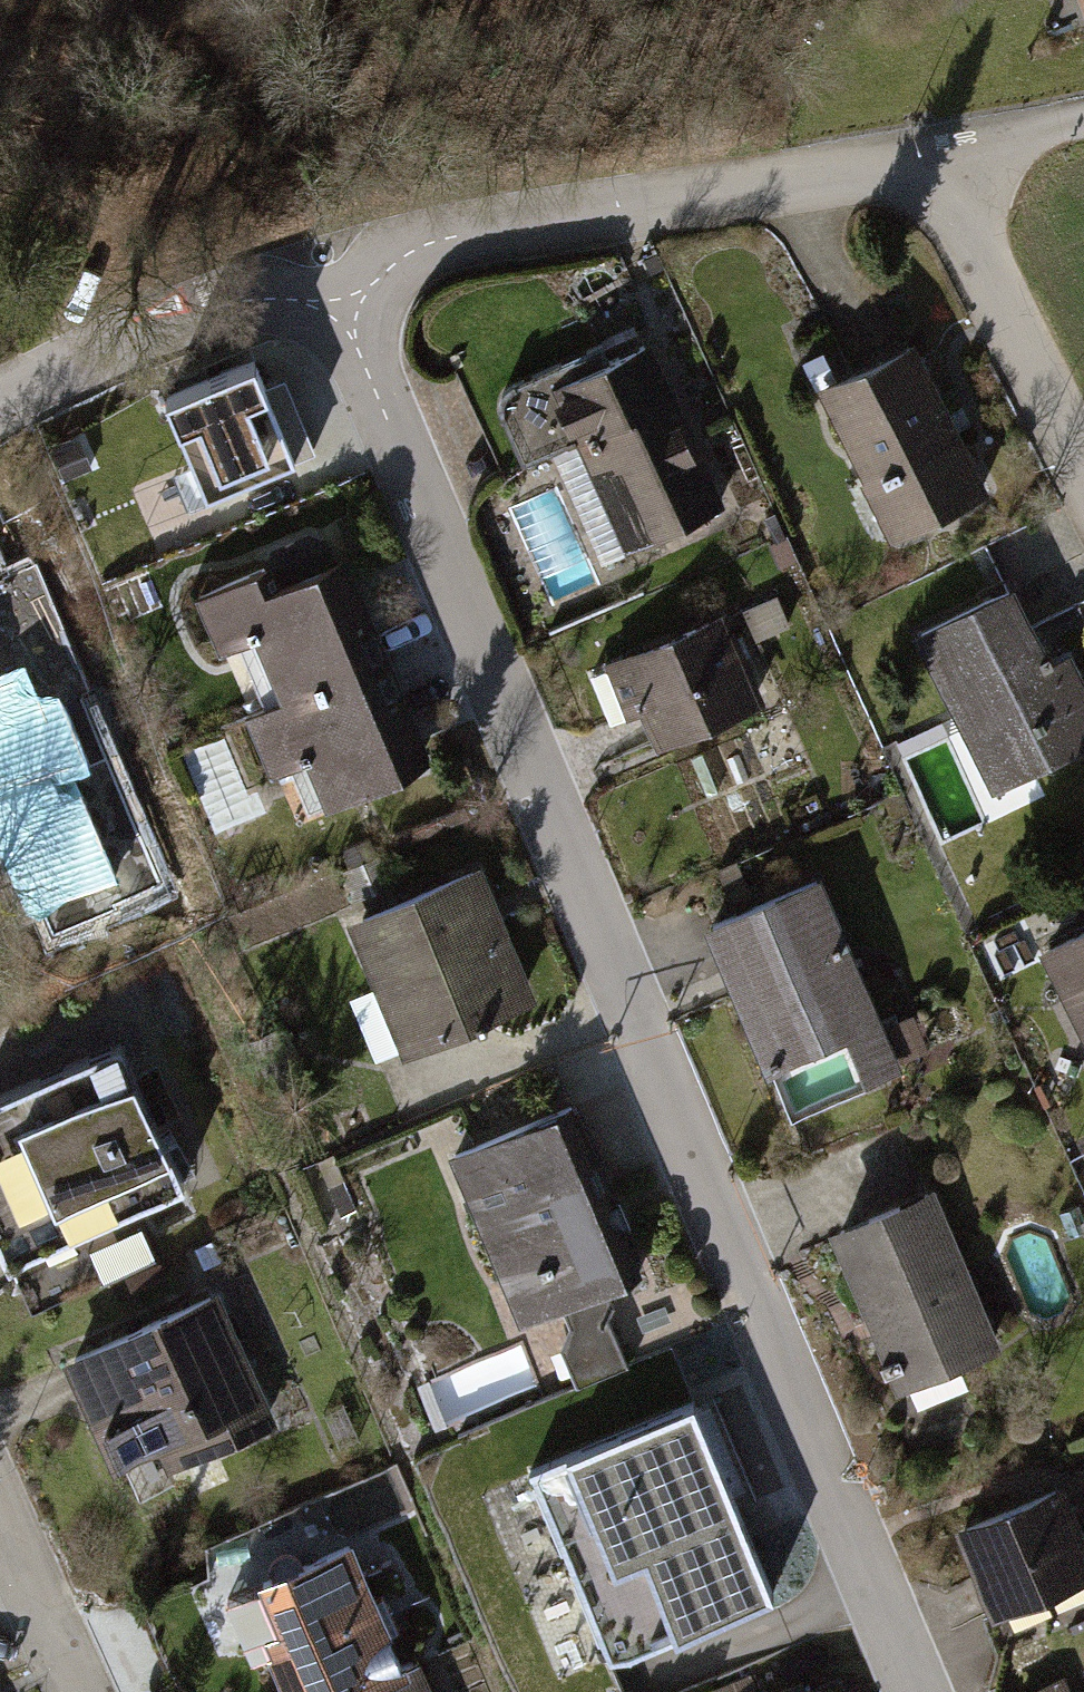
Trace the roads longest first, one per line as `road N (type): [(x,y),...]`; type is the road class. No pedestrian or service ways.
road 1 (residential): [(915,1691),(328,272)]
road 2 (residential): [(931,149),(437,243),(328,272)]
road 3 (residential): [(328,272),(205,303),(0,408)]
road 4 (residential): [(1083,459),(931,149)]
road 5 (residential): [(81,1691),(0,1512)]
road 6 (unclassified): [(1083,114),(931,149)]

